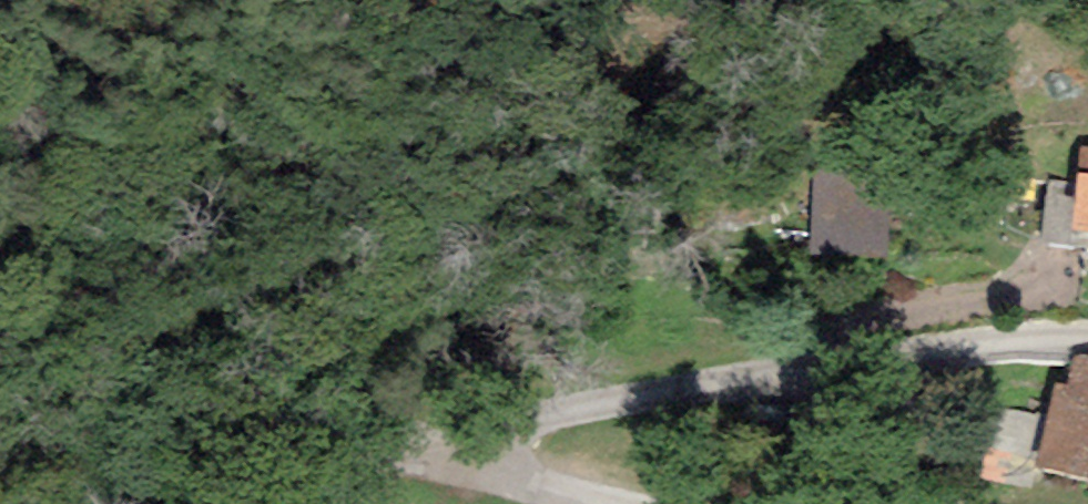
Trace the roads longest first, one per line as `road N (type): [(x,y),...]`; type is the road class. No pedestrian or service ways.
road 1 (residential): [(379,446),(1087,331)]
road 2 (residential): [(127,503),(379,446)]
road 3 (residential): [(379,446),(621,503)]

